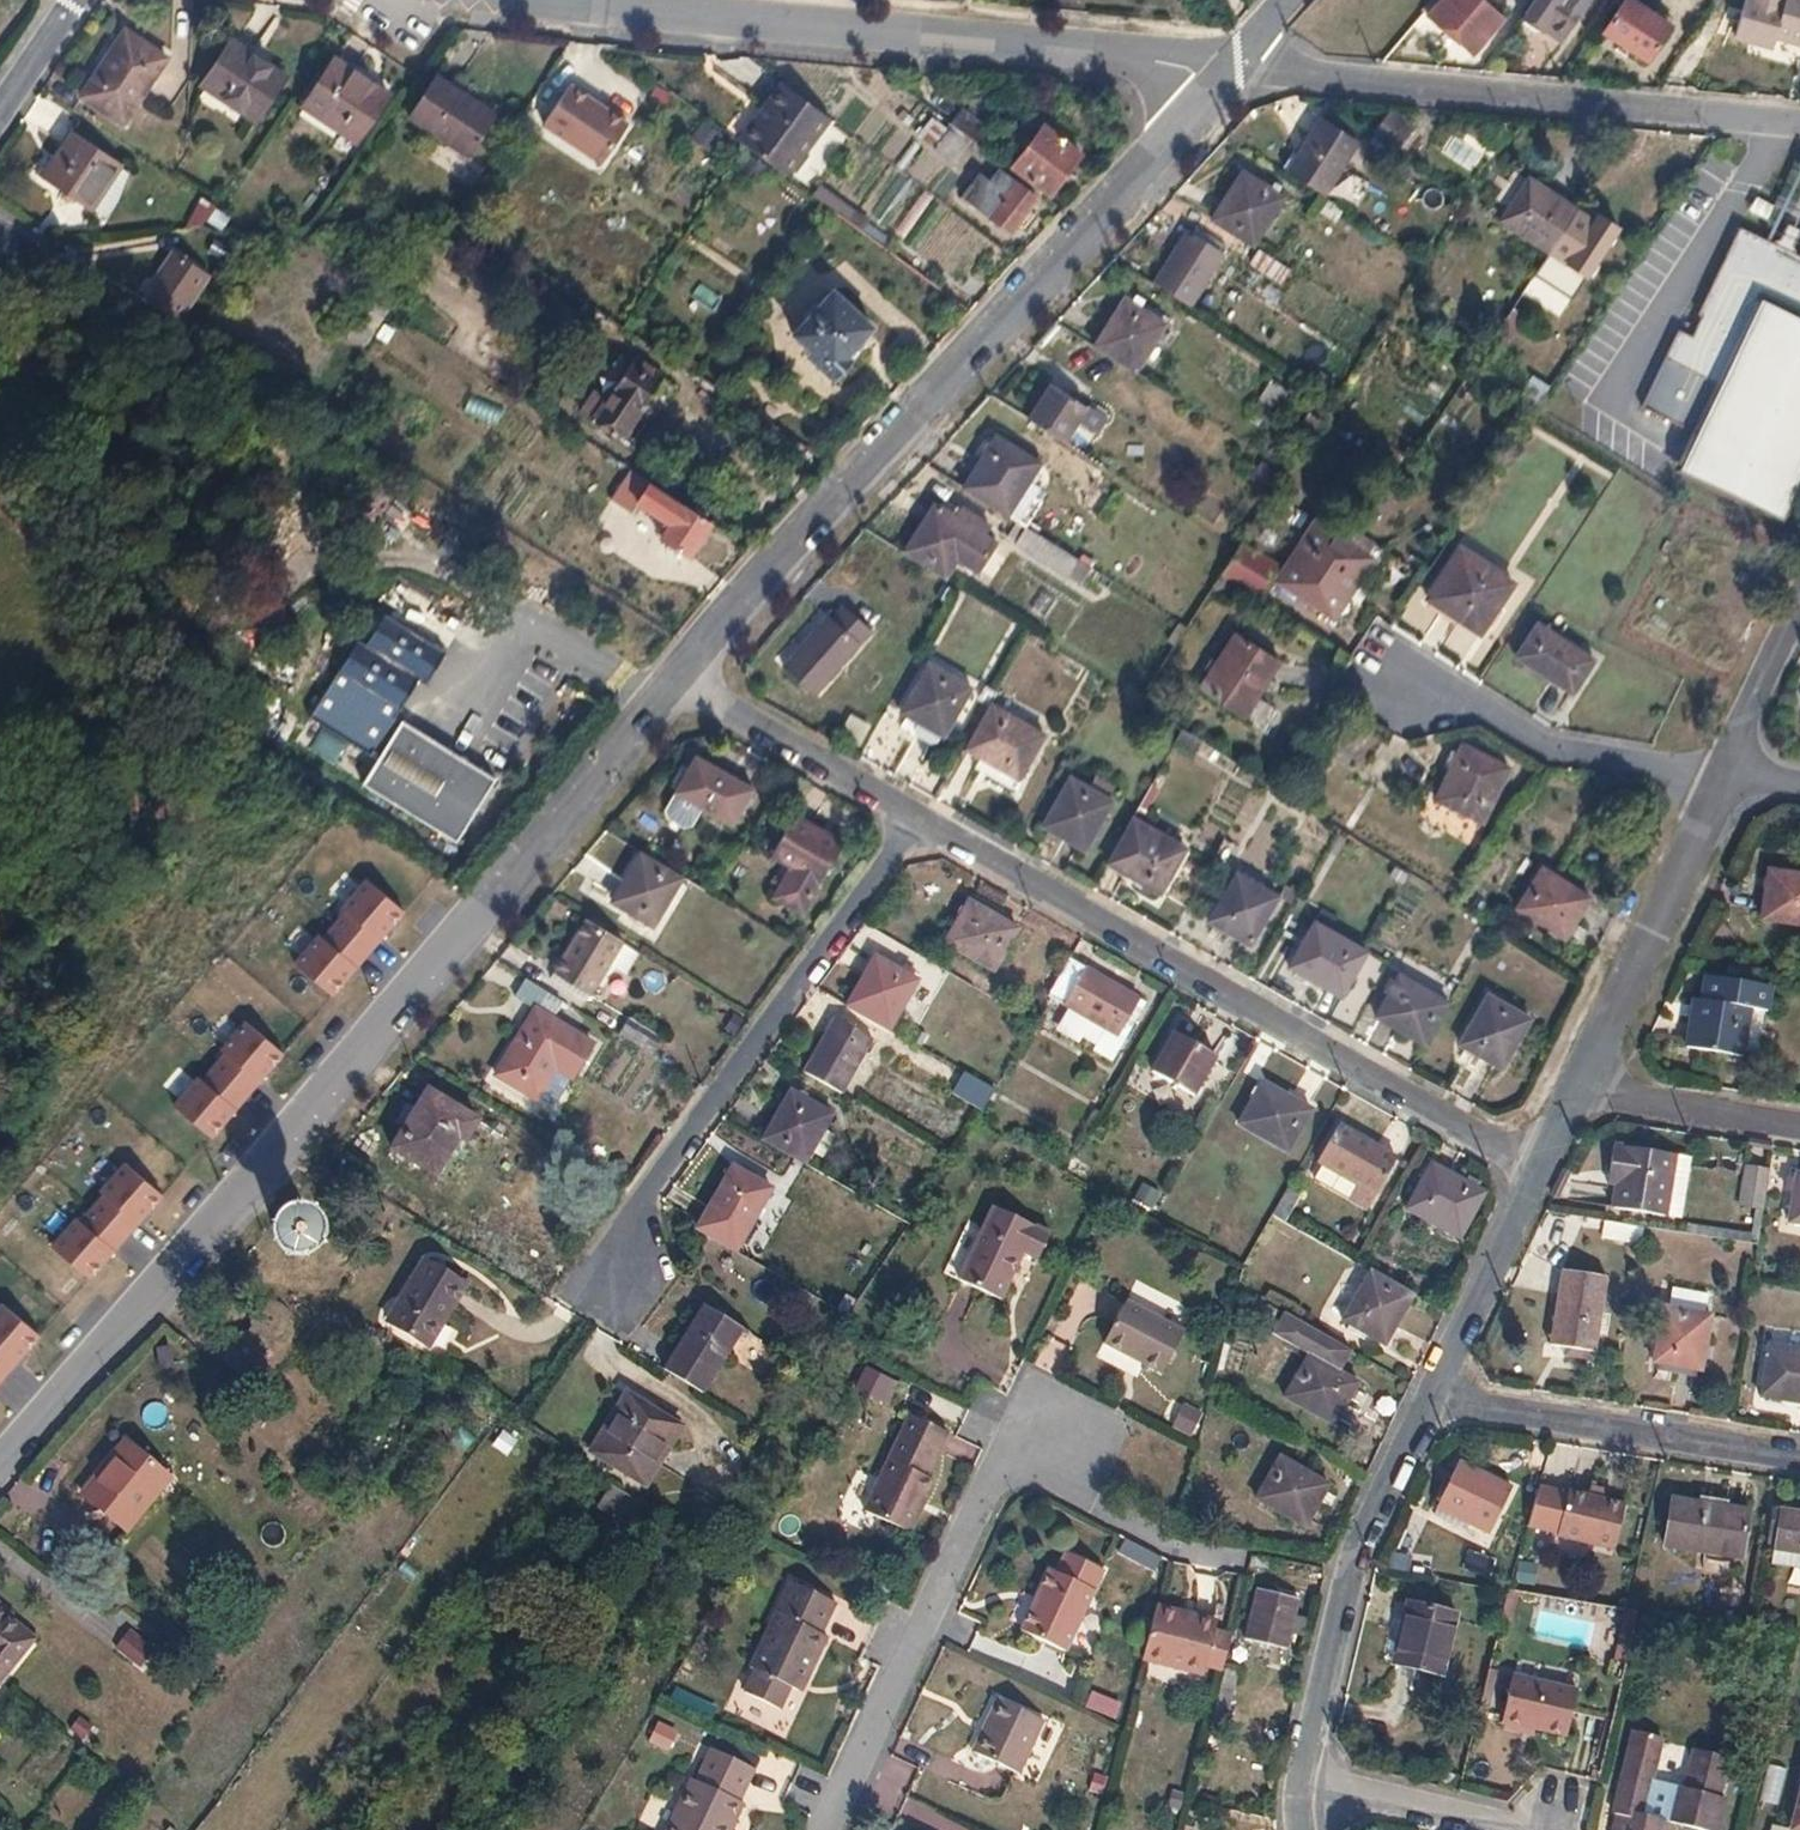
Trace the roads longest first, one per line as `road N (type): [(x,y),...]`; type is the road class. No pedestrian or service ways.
road 1 (residential): [(679,687),(0,1468)]
road 2 (residential): [(1234,66),(679,687)]
road 3 (residential): [(916,823),(1536,1159)]
road 4 (residential): [(1234,66),(601,0)]
road 5 (residential): [(1799,125),(1234,66)]
road 6 (residential): [(916,823),(638,1202),(606,1280)]
road 7 (residential): [(830,1829),(1013,1430),(1054,1450)]
road 8 (residential): [(1298,1782),(1346,1572),(1426,1400)]
road 9 (residential): [(1426,1400),(1799,1458)]
road 10 (residential): [(1387,674),(1479,708),(1553,751),(1733,782)]
road 11 (residential): [(1570,1095),(1733,782)]
road 12 (residential): [(679,687),(916,823)]
road 13 (unclassified): [(1555,1811),(1517,1829),(1298,1782)]
road 14 (residential): [(1426,1400),(1536,1159)]
road 15 (residential): [(1570,1095),(1799,1128)]
road 16 (residential): [(1733,782),(1748,720),(1799,606)]
road 17 (residential): [(71,0),(0,100)]

